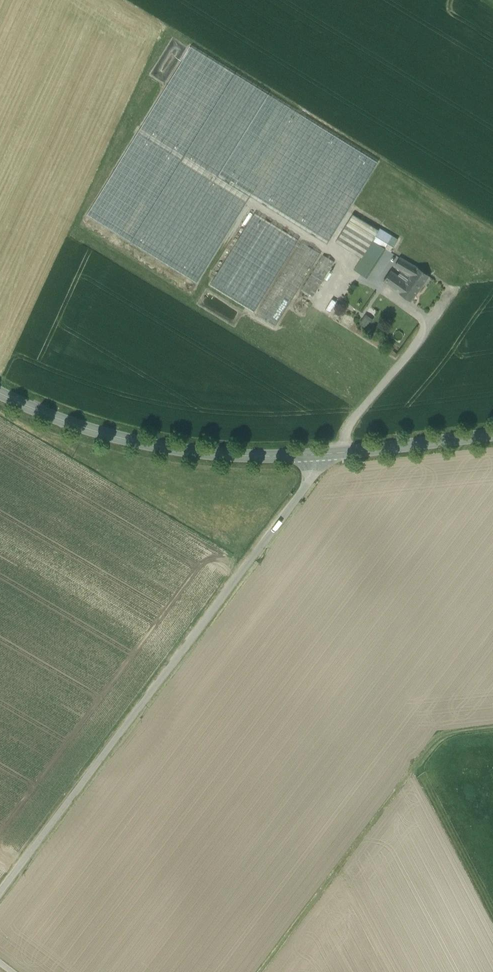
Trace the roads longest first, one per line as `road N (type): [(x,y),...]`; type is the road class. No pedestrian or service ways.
road 1 (residential): [(314,452),(314,472),(0,889)]
road 2 (track): [(257,971),(432,739),(492,726)]
road 3 (tertiary): [(0,390),(157,443),(314,452)]
road 4 (track): [(340,451),(340,434),(450,288)]
road 5 (tertiary): [(314,452),(492,432)]

